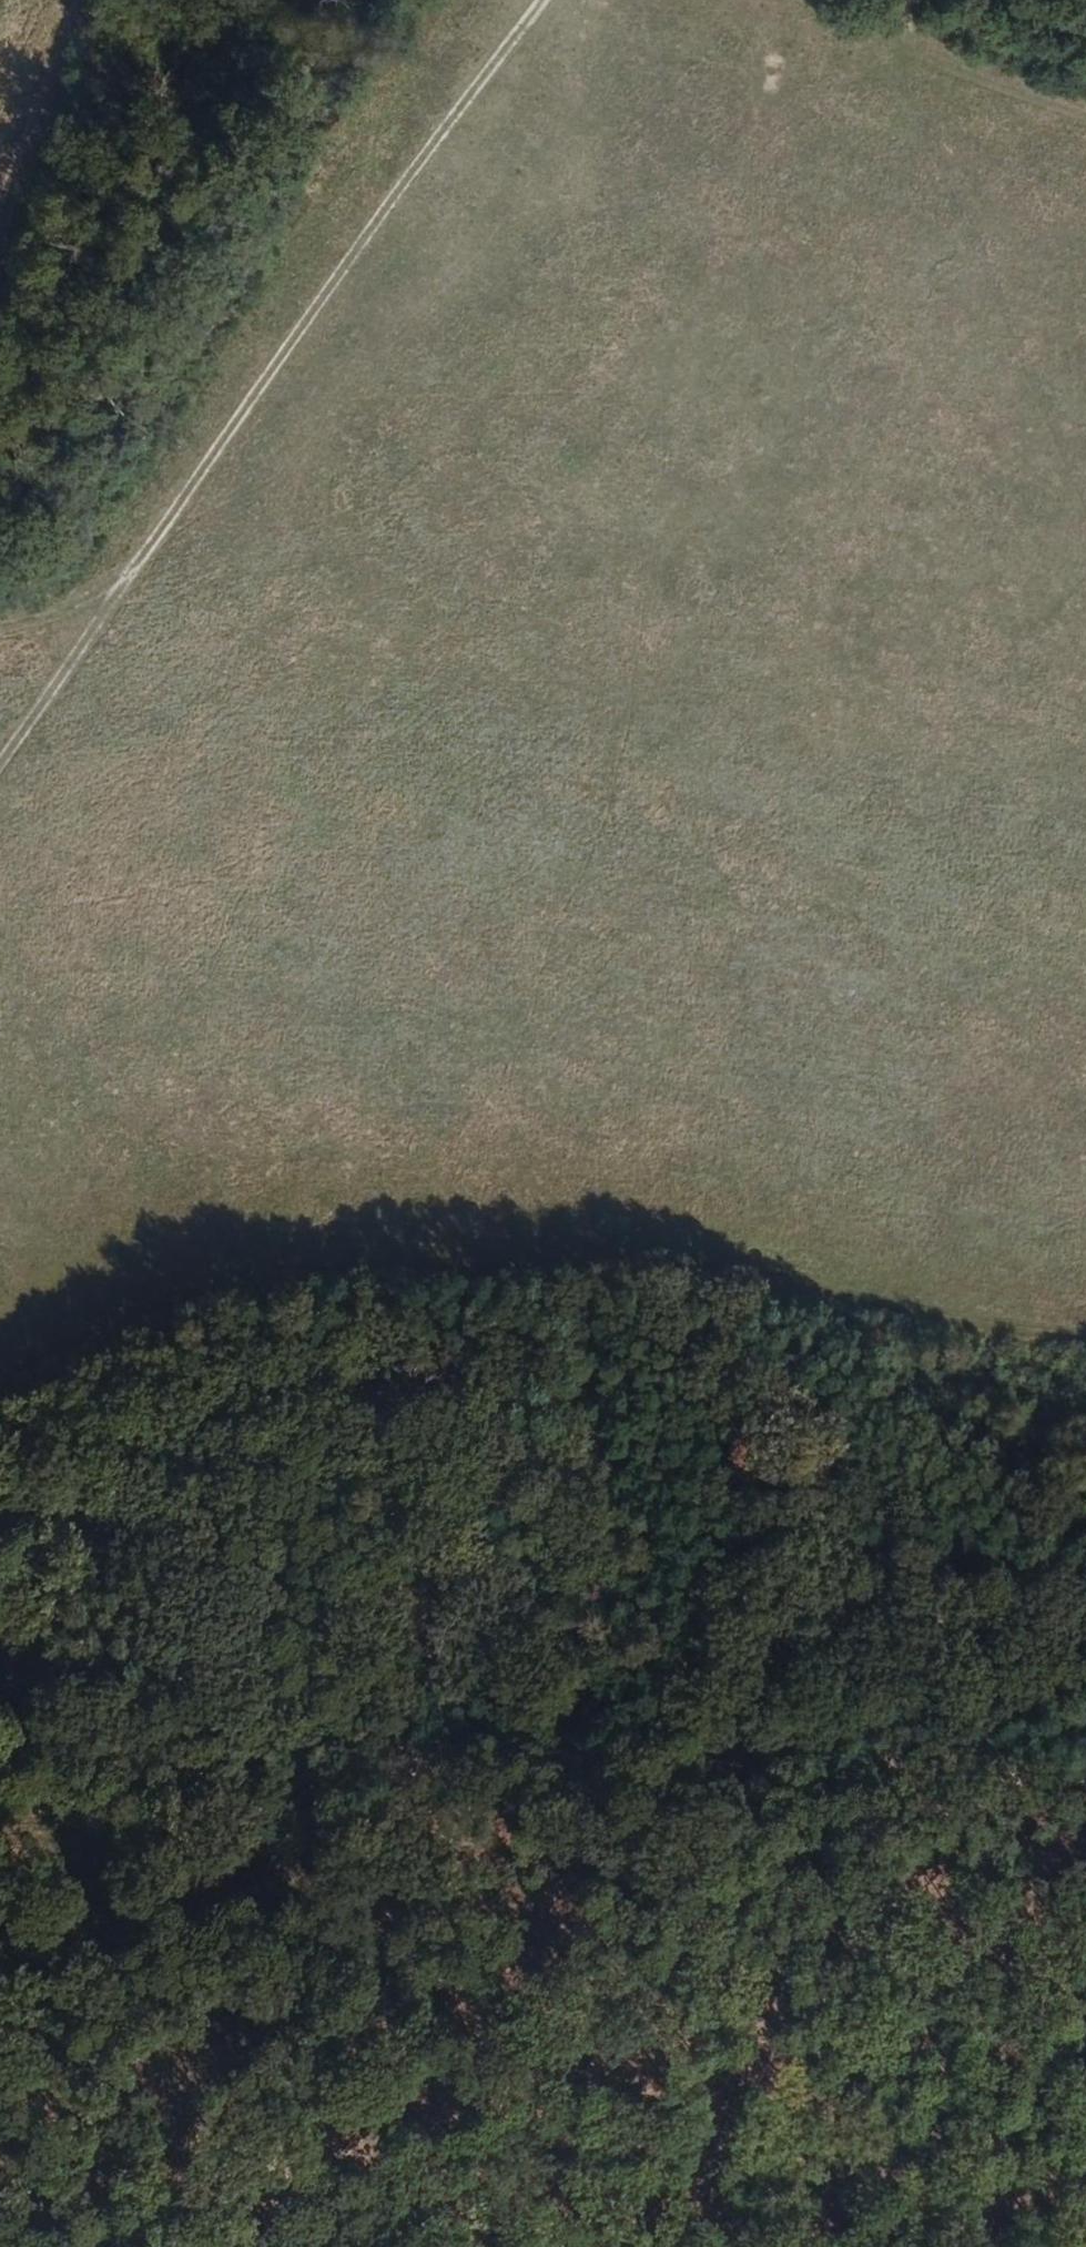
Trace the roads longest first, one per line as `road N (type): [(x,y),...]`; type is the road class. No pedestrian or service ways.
road 1 (track): [(1085,1790),(858,1757),(0,1765)]
road 2 (track): [(0,610),(156,554),(547,0)]

